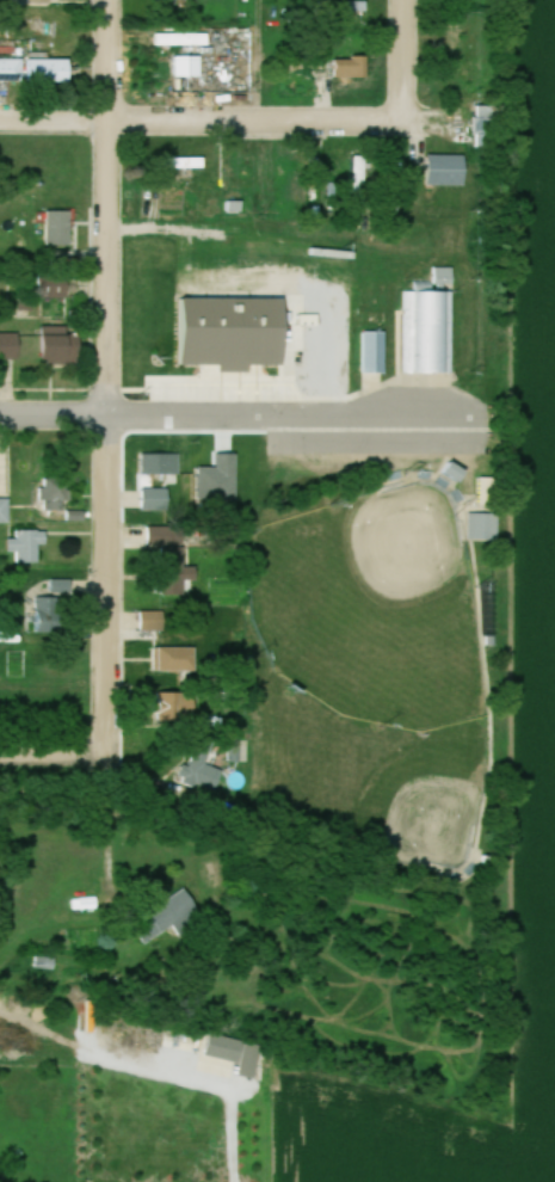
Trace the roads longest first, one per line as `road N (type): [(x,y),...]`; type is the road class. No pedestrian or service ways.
road 1 (residential): [(109,756),(108,0)]
road 2 (residential): [(471,419),(0,417)]
road 3 (residential): [(0,121),(433,124)]
road 4 (residential): [(406,123),(407,0)]

